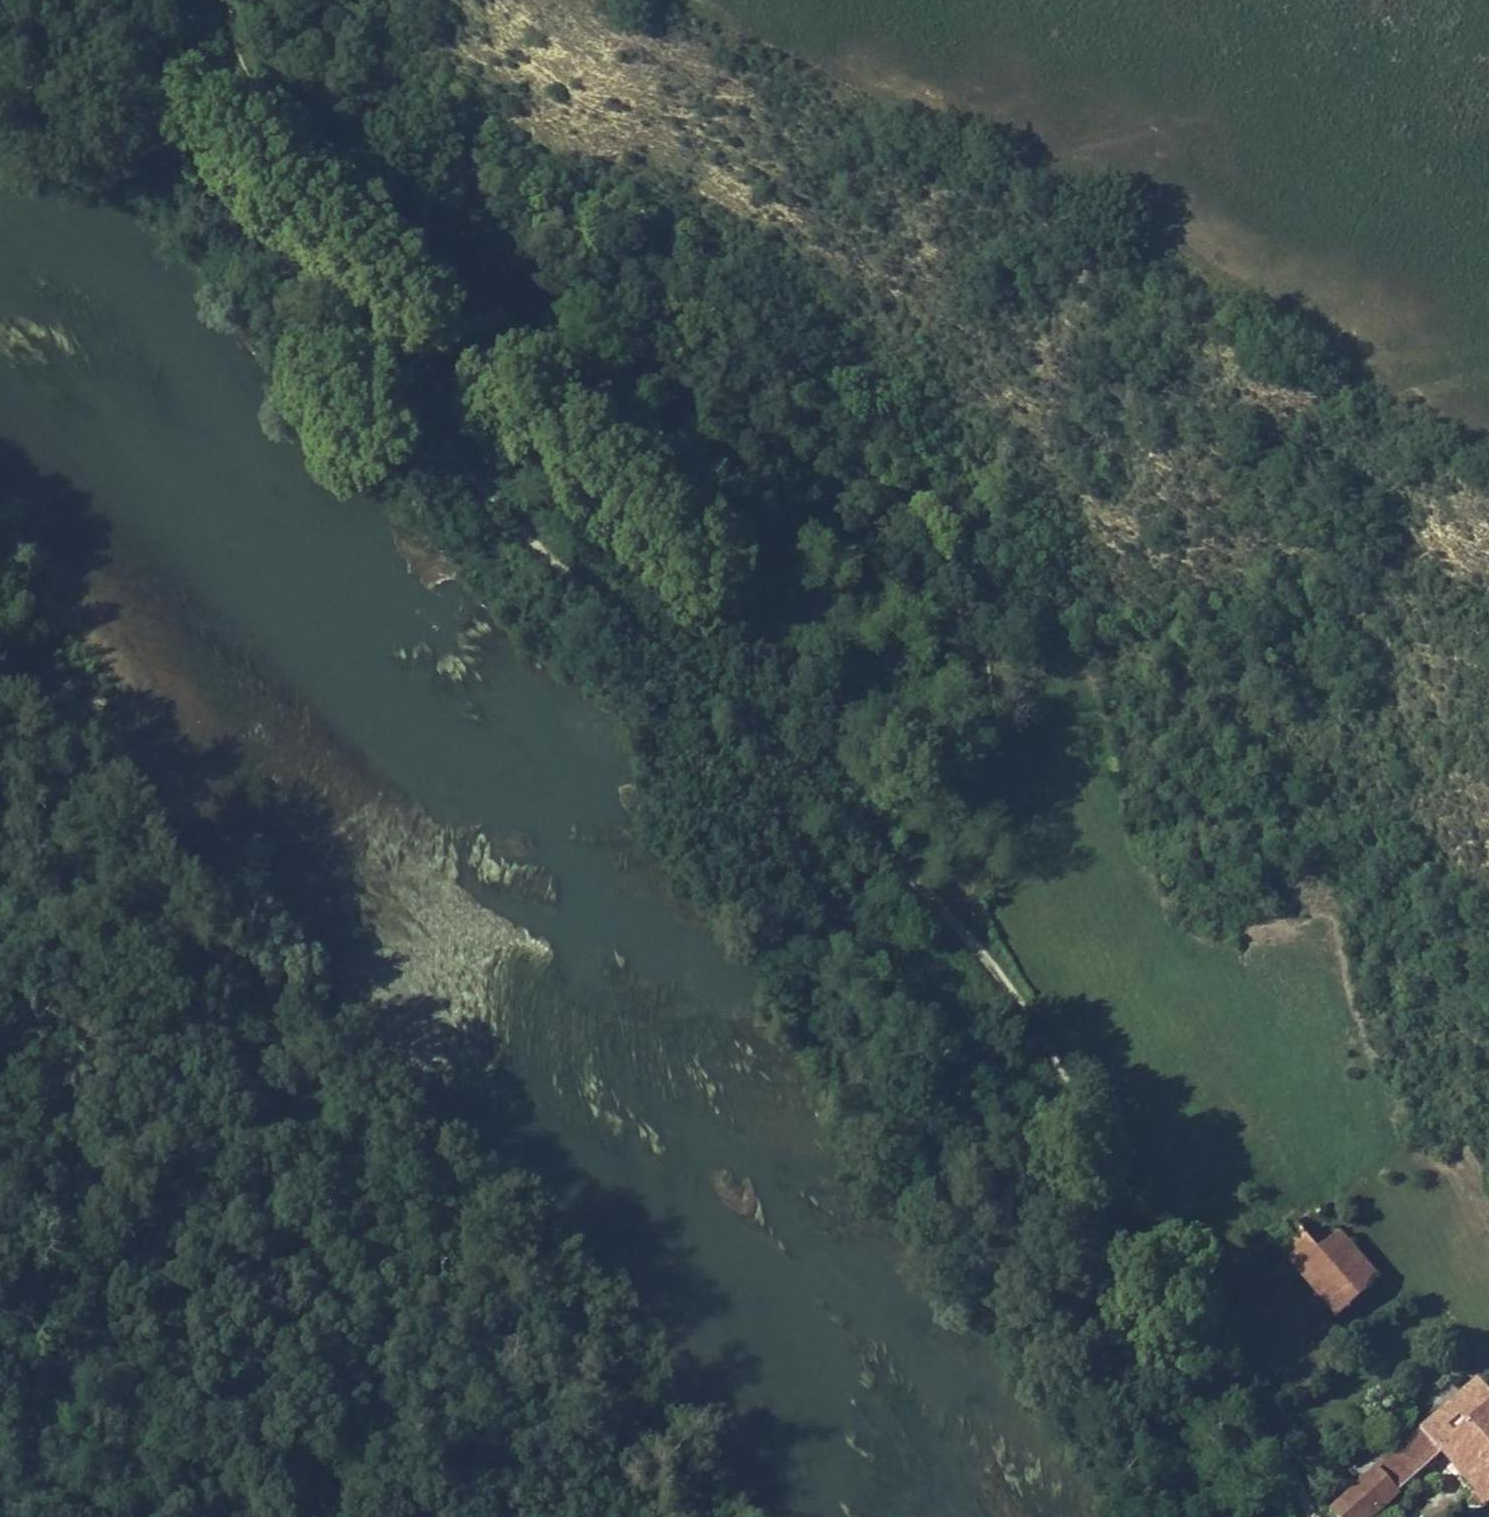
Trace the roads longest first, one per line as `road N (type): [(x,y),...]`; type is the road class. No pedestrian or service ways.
road 1 (track): [(978,951),(755,728),(599,604),(493,502),(133,126),(0,25)]
road 2 (track): [(978,951),(971,895),(996,821),(998,725),(986,660),(943,583),(889,528),(632,340),(414,209),(269,97),(245,70),(222,0)]
road 3 (track): [(1314,1516),(1022,1012),(978,951)]

